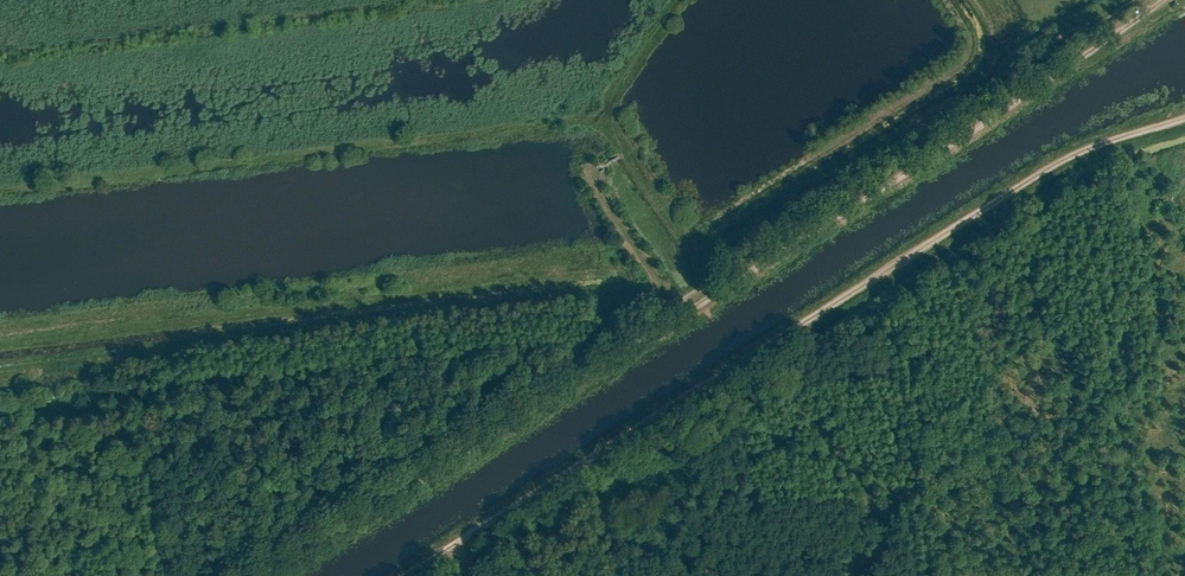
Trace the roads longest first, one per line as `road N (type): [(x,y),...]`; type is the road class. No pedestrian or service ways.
road 1 (track): [(271,575),(965,136),(1159,0)]
road 2 (track): [(412,575),(1030,178),(1082,151),(1184,118)]
road 3 (track): [(912,575),(872,280)]

